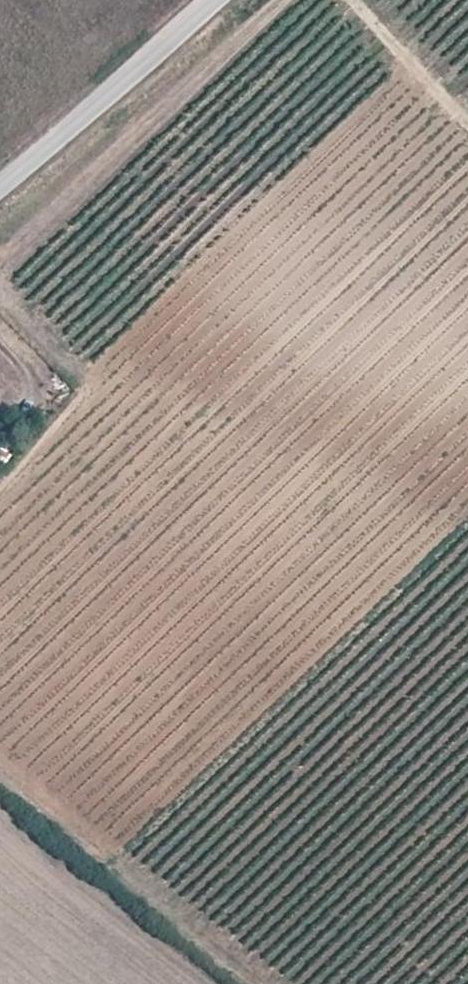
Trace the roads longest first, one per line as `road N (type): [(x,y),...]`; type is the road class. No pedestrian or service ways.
road 1 (unclassified): [(219,0),(0,182)]

